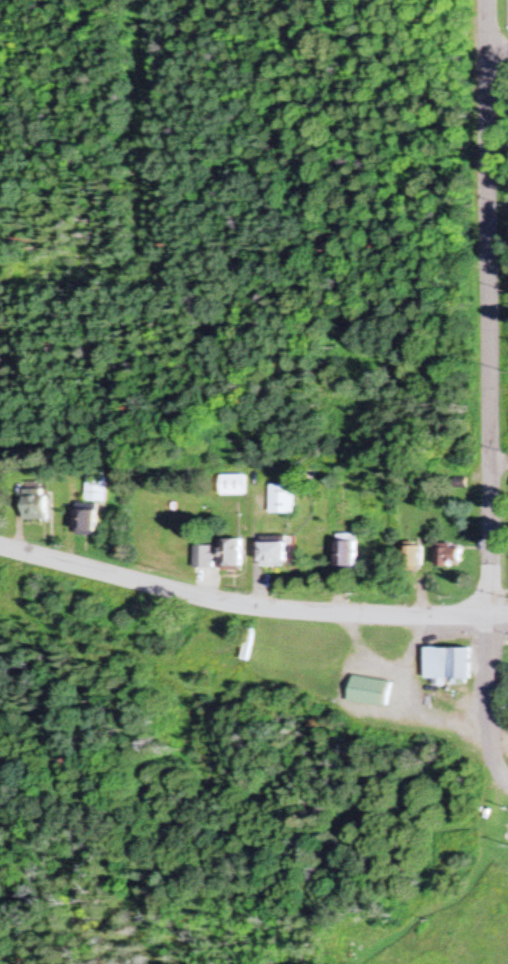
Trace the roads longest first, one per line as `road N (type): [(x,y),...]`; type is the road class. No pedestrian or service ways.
road 1 (residential): [(507,764),(480,726),(483,0)]
road 2 (residential): [(482,619),(230,604),(0,544)]

